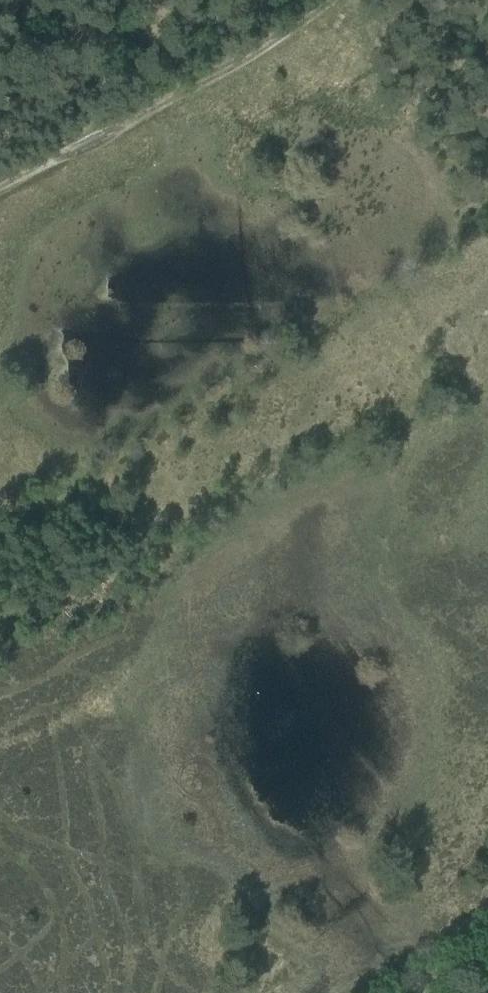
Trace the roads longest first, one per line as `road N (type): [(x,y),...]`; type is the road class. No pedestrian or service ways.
road 1 (track): [(138,107),(331,0)]
road 2 (track): [(0,182),(138,107)]

